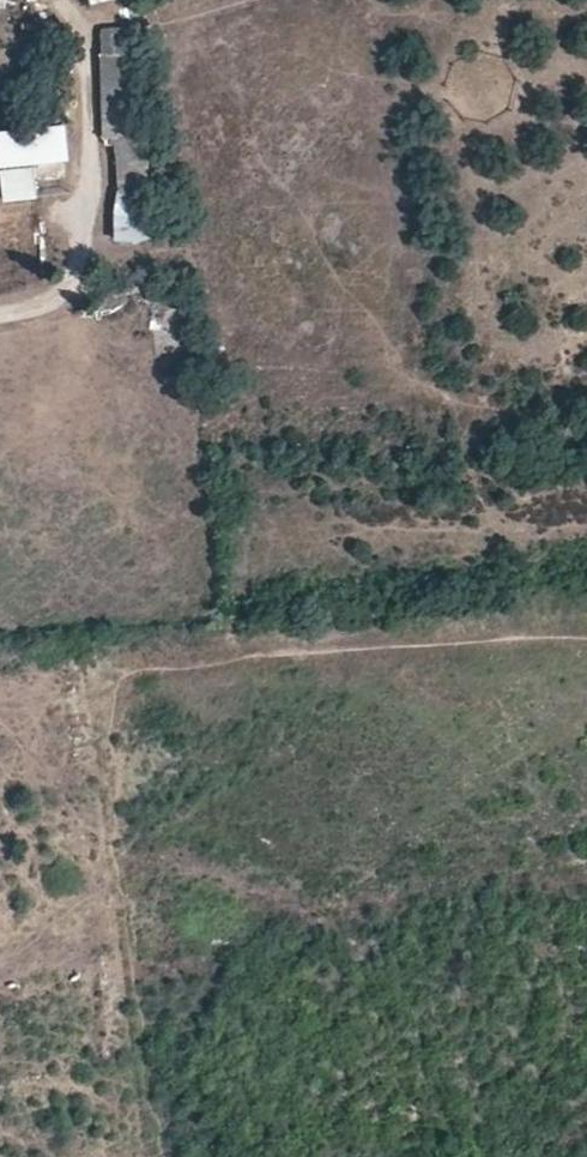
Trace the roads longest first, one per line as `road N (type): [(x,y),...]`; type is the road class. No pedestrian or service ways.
road 1 (track): [(586,627),(207,662),(103,694),(161,1156)]
road 2 (track): [(0,312),(61,302),(79,272),(85,39)]

